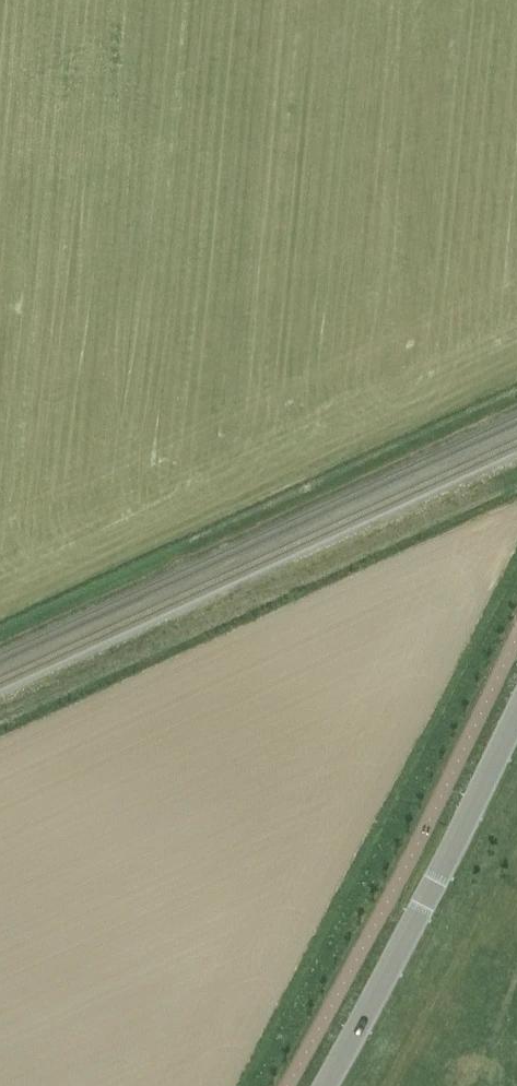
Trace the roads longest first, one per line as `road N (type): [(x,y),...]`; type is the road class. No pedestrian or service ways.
road 1 (tertiary): [(516,721),(325,1085)]

